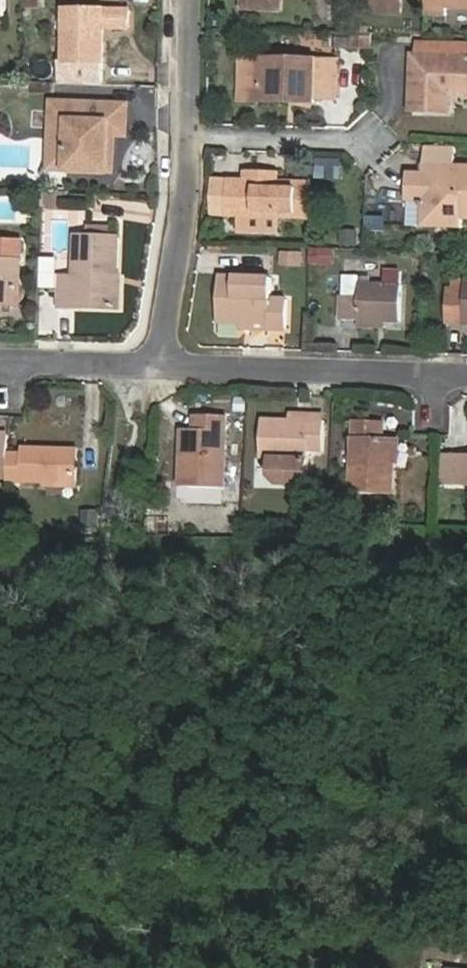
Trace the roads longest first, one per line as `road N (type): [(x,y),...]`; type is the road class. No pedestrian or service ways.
road 1 (residential): [(466,372),(156,363)]
road 2 (residential): [(188,121),(156,363)]
road 3 (residential): [(374,131),(188,121)]
road 4 (residential): [(156,363),(0,360)]
road 5 (residential): [(189,0),(188,121)]

